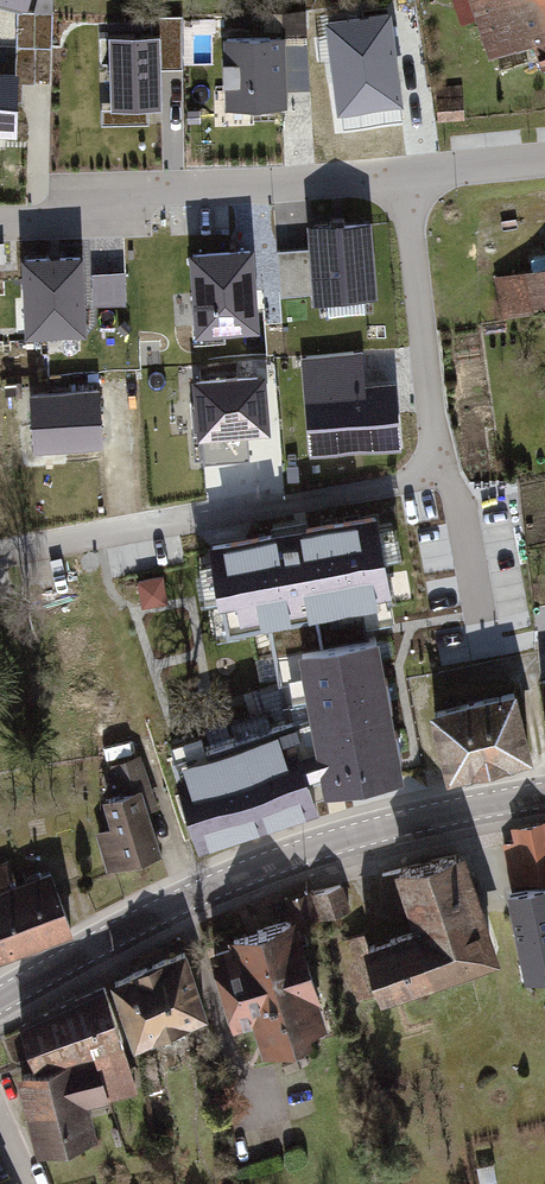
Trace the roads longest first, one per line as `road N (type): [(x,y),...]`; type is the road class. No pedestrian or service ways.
road 1 (secondary): [(544,796),(291,856),(163,909),(0,1000)]
road 2 (residential): [(0,553),(434,475)]
road 3 (residential): [(0,223),(85,222),(125,189),(266,188),(406,172)]
road 4 (residential): [(434,475),(406,172)]
road 5 (residential): [(434,475),(455,491),(478,611)]
road 6 (residential): [(406,172),(544,159)]

